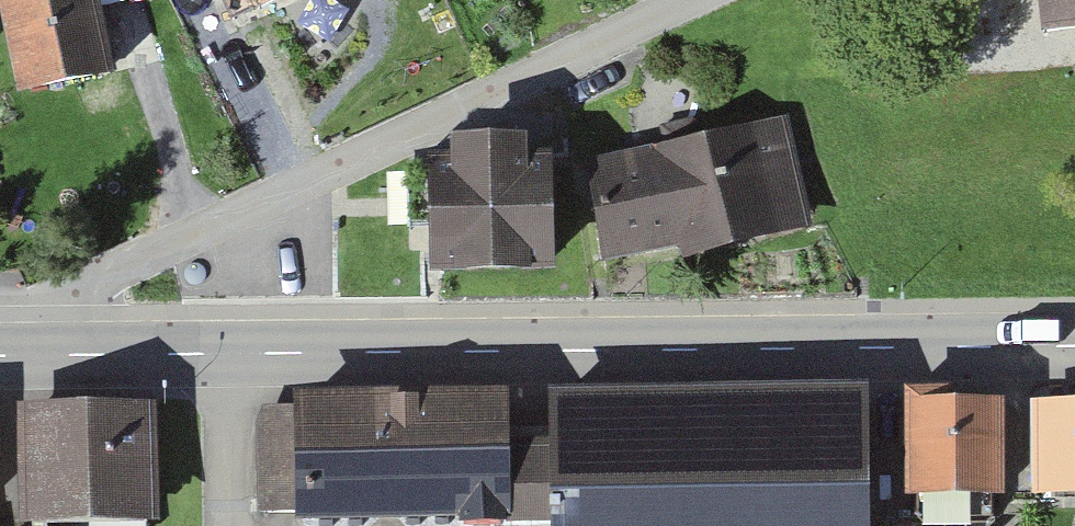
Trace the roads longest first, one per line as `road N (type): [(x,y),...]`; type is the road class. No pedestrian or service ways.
road 1 (secondary): [(54,356),(1074,346)]
road 2 (residential): [(691,0),(78,287),(57,313),(54,356)]

